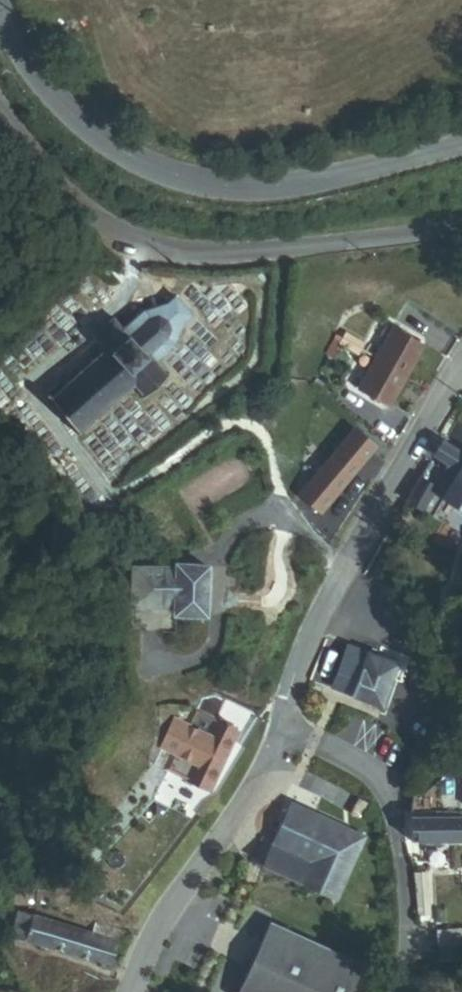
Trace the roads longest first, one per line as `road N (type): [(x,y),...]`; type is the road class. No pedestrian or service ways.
road 1 (tertiary): [(461,143),(285,186),(226,188),(169,177),(70,114),(29,62),(0,1)]
road 2 (residential): [(461,228),(279,252),(148,249),(117,238),(60,196),(0,121)]
road 3 (residential): [(284,725),(323,615),(461,369)]
road 4 (residential): [(405,991),(410,913),(389,796),(363,761),(284,725)]
road 5 (residential): [(139,991),(156,935),(242,806),(284,725)]

